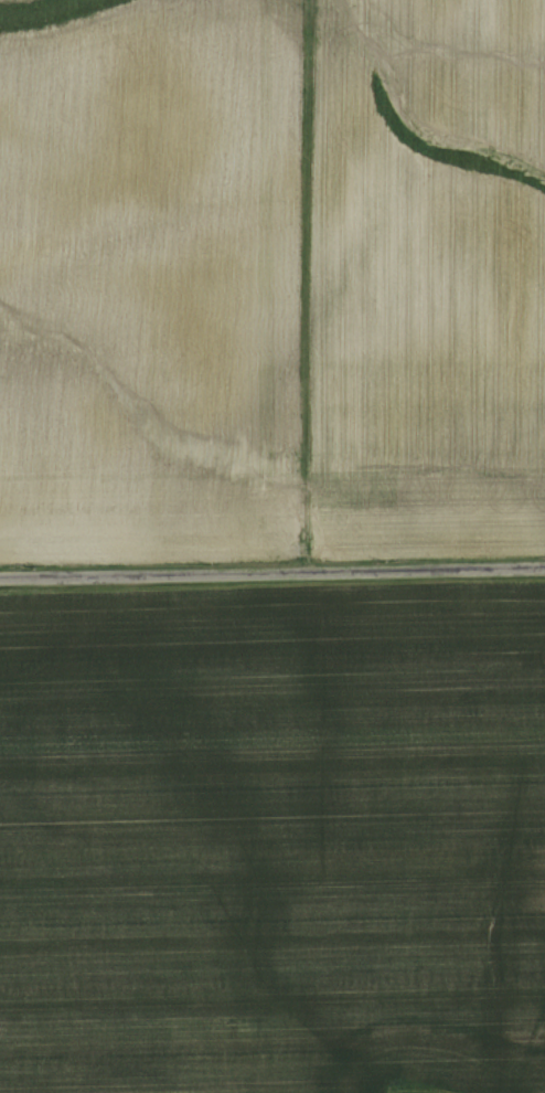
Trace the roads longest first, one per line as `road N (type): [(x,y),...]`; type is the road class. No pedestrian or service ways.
road 1 (residential): [(0,576),(544,566)]

